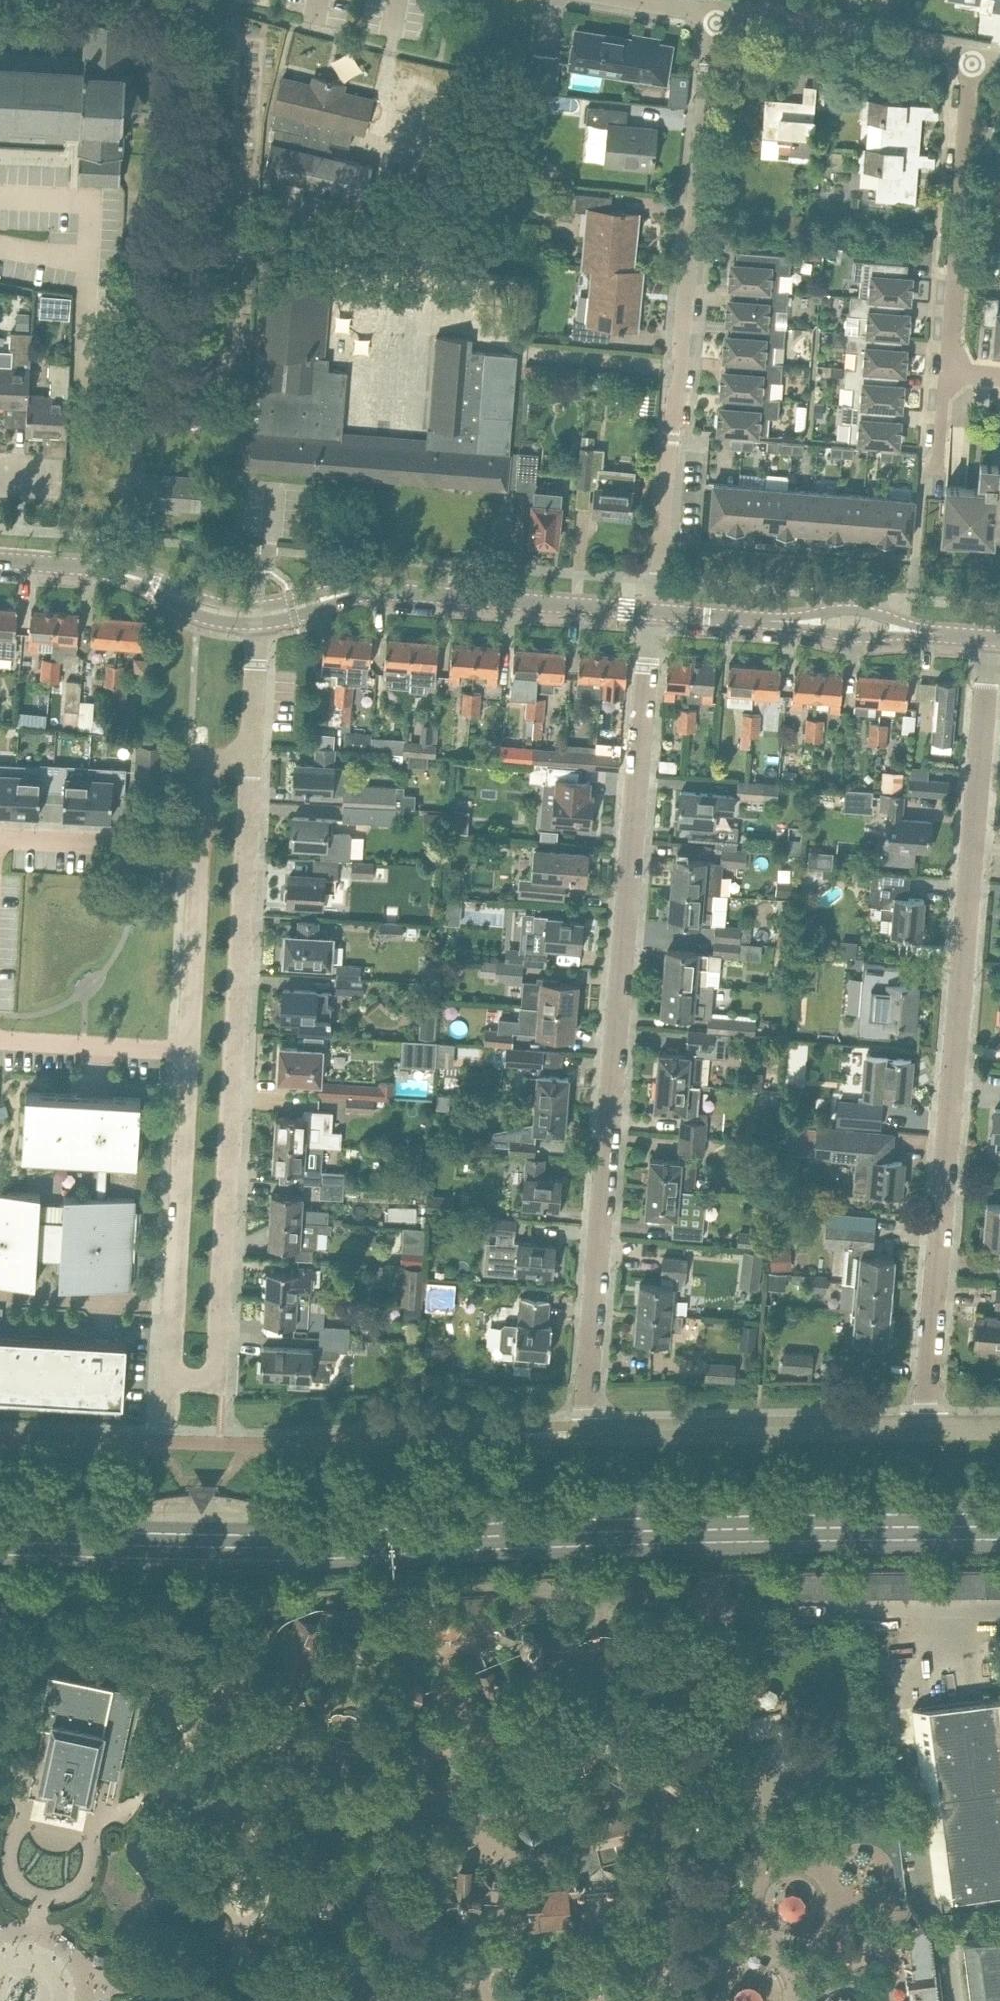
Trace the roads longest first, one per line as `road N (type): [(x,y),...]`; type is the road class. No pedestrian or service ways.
road 1 (secondary): [(0,1542),(260,1549),(662,1529),(999,1525)]
road 2 (residential): [(595,1432),(586,1412),(651,610)]
road 3 (residential): [(925,1428),(988,638)]
road 4 (residential): [(217,1379),(251,758)]
road 5 (residential): [(655,611),(716,13)]
road 6 (tertiary): [(257,613),(365,590),(651,610)]
road 7 (unclassified): [(595,1432),(925,1428)]
road 8 (residential): [(946,371),(972,56)]
road 9 (tertiary): [(0,559),(102,568),(202,607),(257,613)]
road 10 (residential): [(972,56),(716,13)]
road 11 (unclassified): [(176,1302),(189,1050)]
road 12 (residential): [(0,849),(15,839),(200,849)]
road 13 (unclassified): [(189,1050),(200,849)]
road 14 (residential): [(0,1038),(189,1050)]
road 15 (residential): [(176,1302),(0,1294)]
road 16 (unclassified): [(251,758),(257,613)]
road 17 (tertiary): [(929,631),(855,610),(791,621)]
road 18 (tertiary): [(791,621),(852,635),(929,631)]
road 19 (tertiary): [(655,611),(791,621)]
road 20 (unclassified): [(200,849),(207,763),(251,758)]

